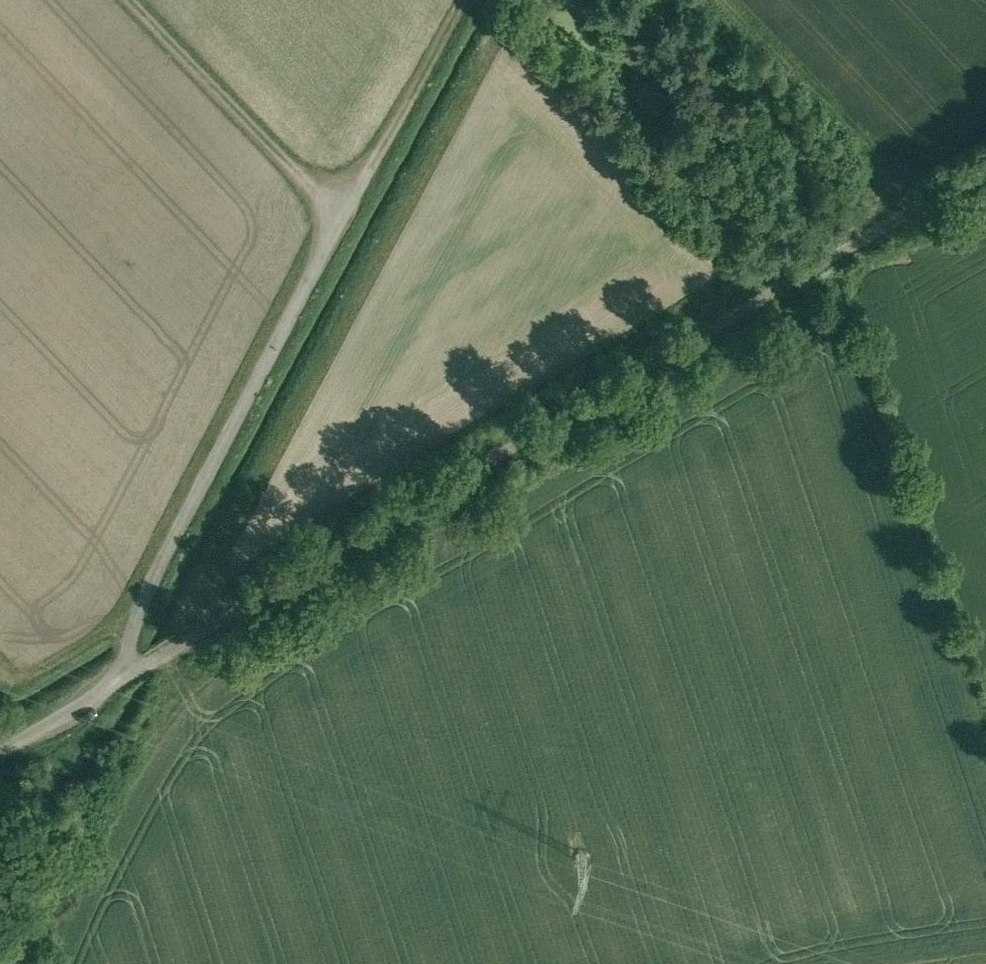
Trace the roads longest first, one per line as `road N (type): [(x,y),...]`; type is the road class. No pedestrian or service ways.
road 1 (unclassified): [(0,771),(985,175)]
road 2 (track): [(166,669),(171,630),(221,526)]

